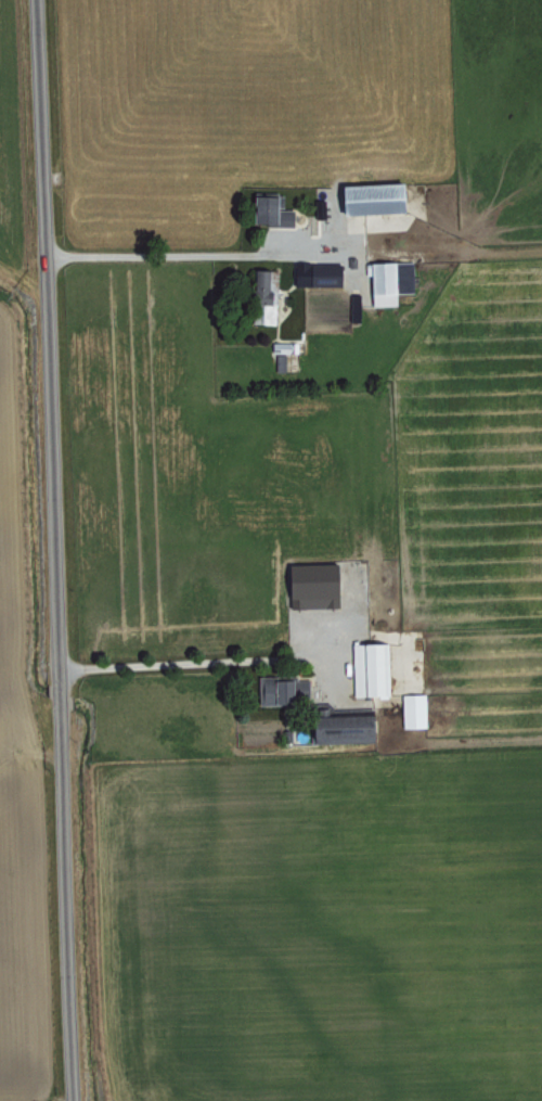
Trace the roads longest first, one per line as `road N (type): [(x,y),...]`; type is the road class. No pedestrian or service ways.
road 1 (residential): [(74,1100),(42,0)]

